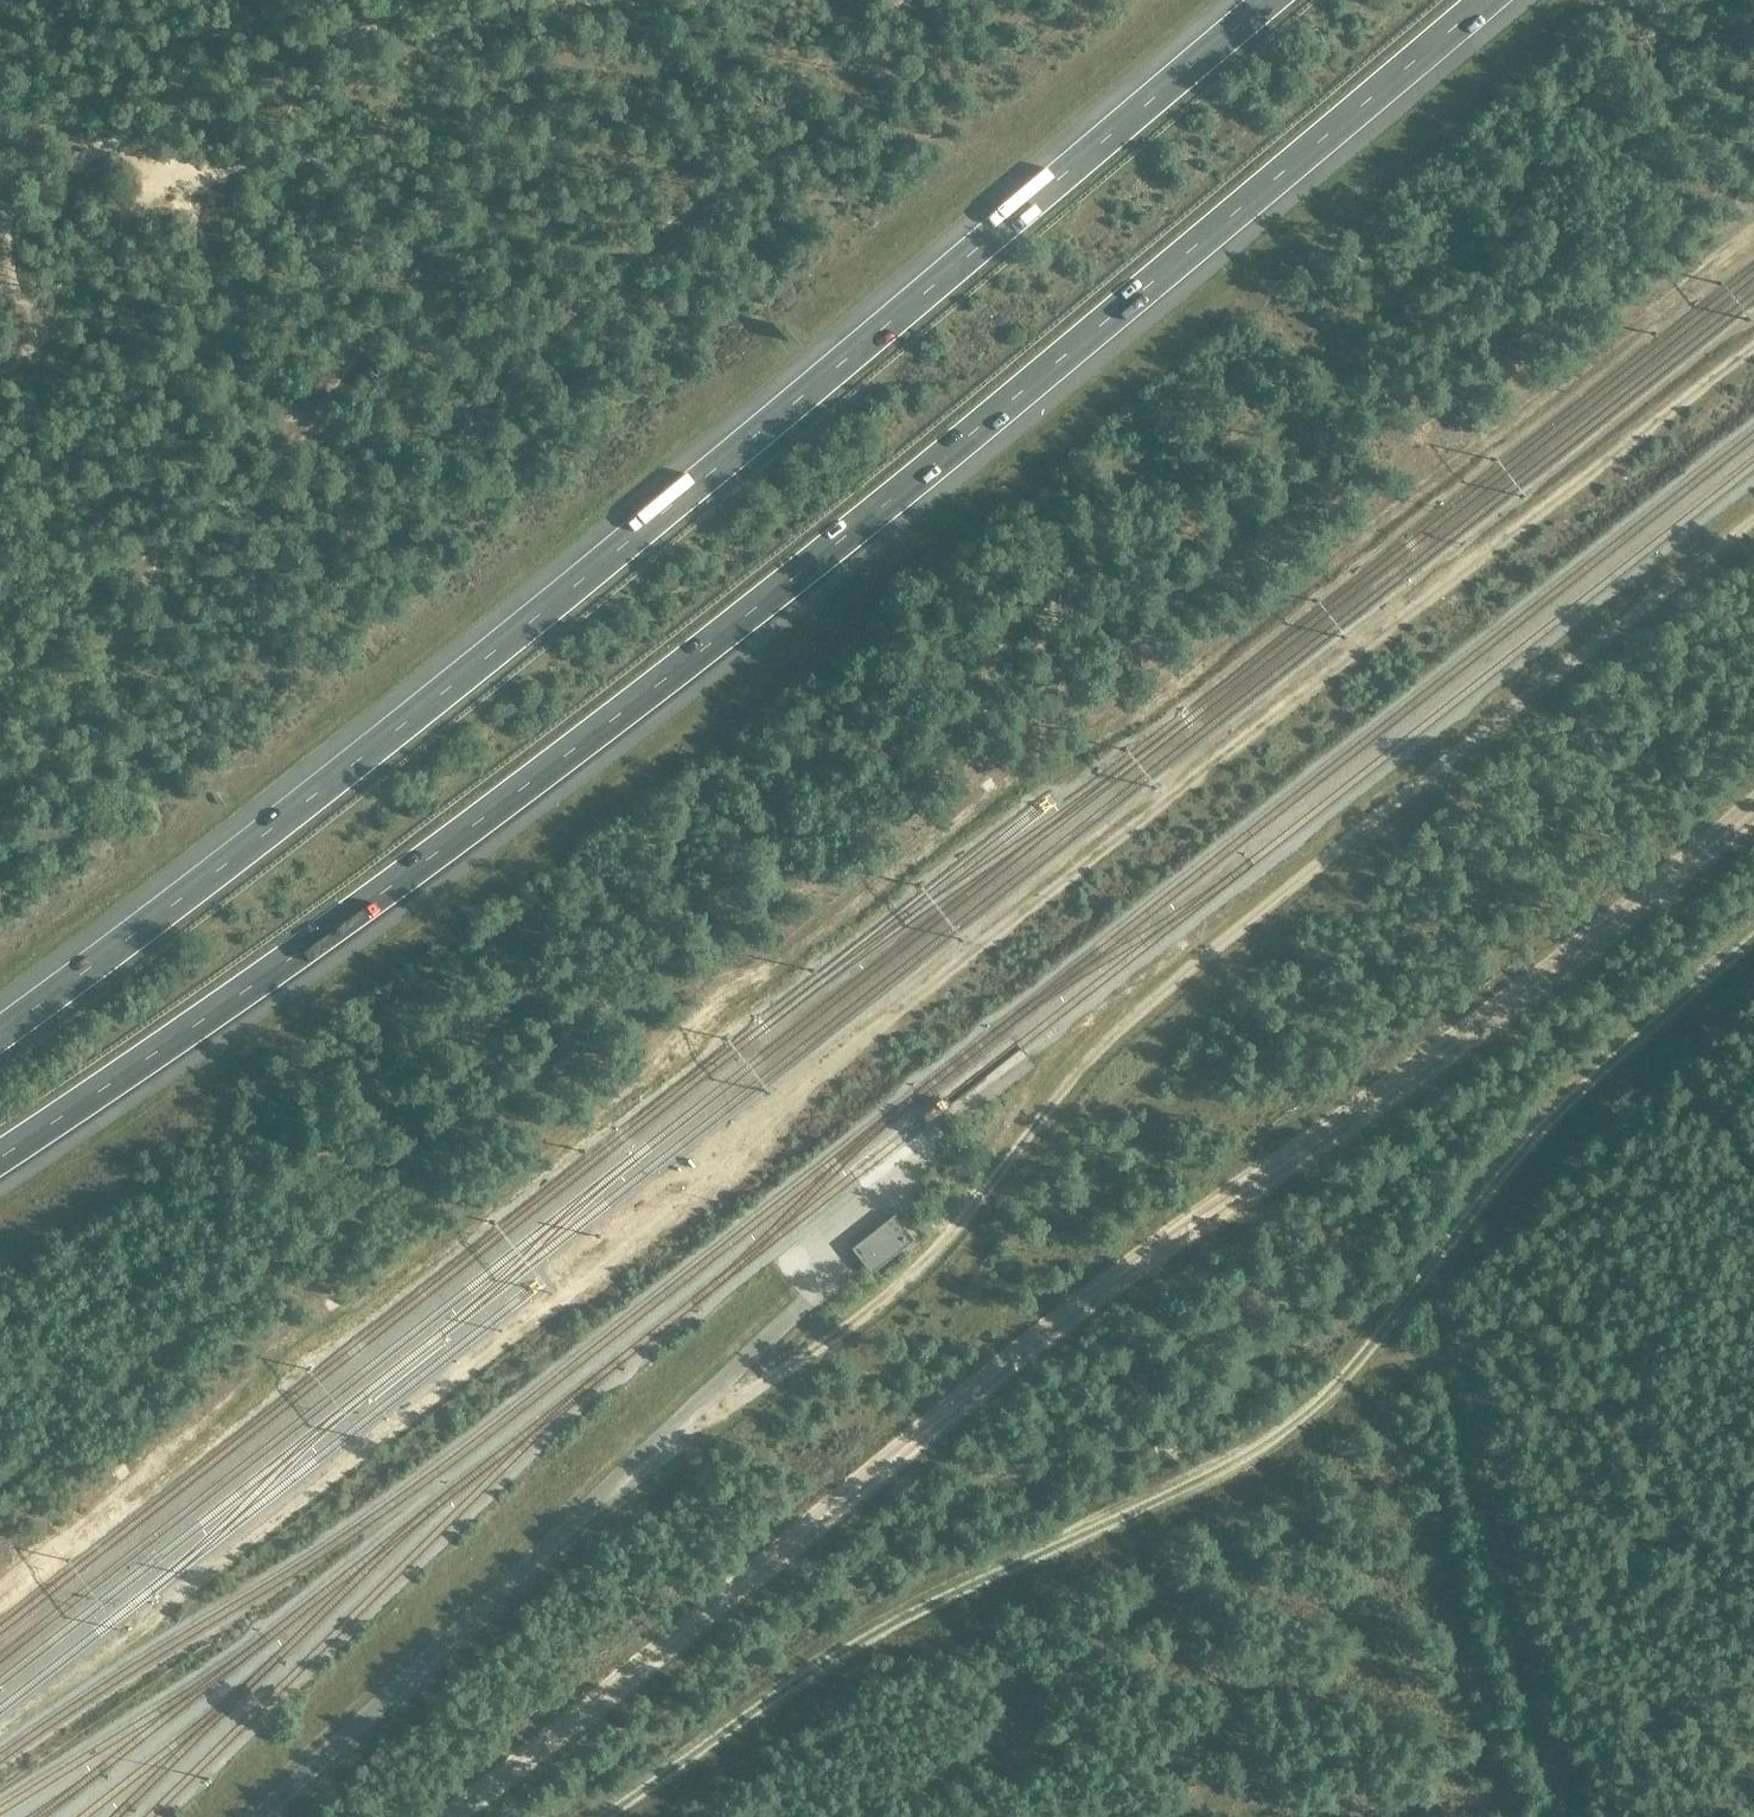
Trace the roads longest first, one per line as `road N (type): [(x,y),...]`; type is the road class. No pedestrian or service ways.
road 1 (track): [(1753,352),(979,954),(815,1085),(693,1200),(161,1616)]
road 2 (motorway): [(0,1160),(446,849),(753,614),(1491,0)]
road 3 (motorway): [(1269,0),(663,513),(353,765),(0,1032)]
road 4 (track): [(637,1463),(726,1412),(892,1291),(958,1225),(1070,1080),(1138,1016),(1753,525)]

